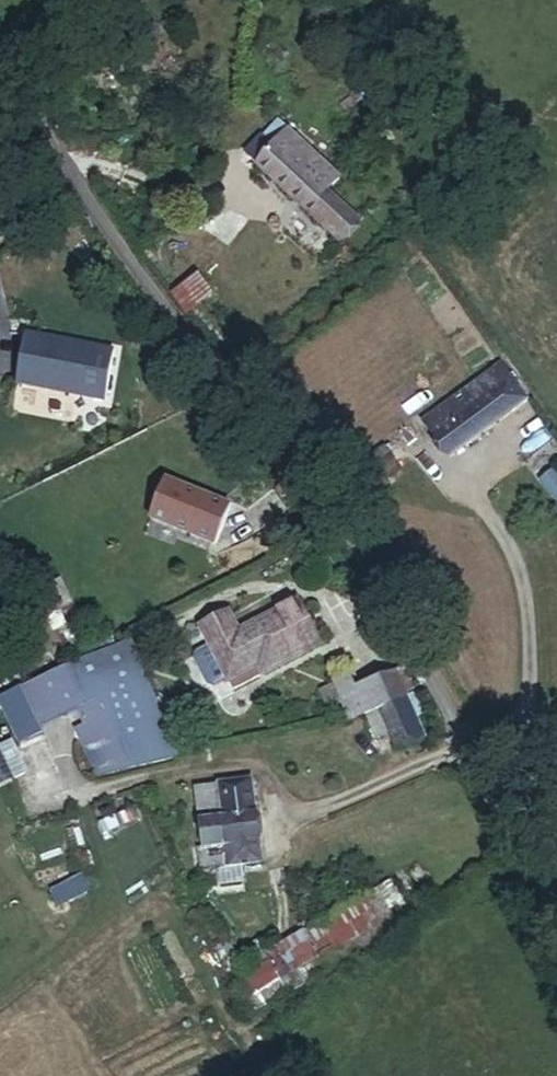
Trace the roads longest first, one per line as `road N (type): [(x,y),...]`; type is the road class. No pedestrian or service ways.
road 1 (unclassified): [(556,911),(389,635),(228,393),(63,172),(0,64)]

